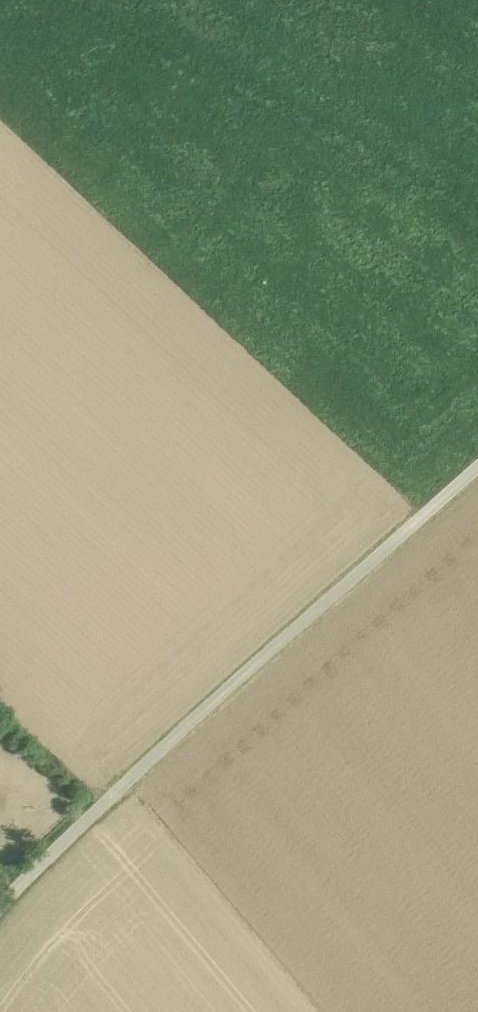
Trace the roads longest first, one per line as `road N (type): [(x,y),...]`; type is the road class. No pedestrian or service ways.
road 1 (unclassified): [(0,904),(477,467)]

